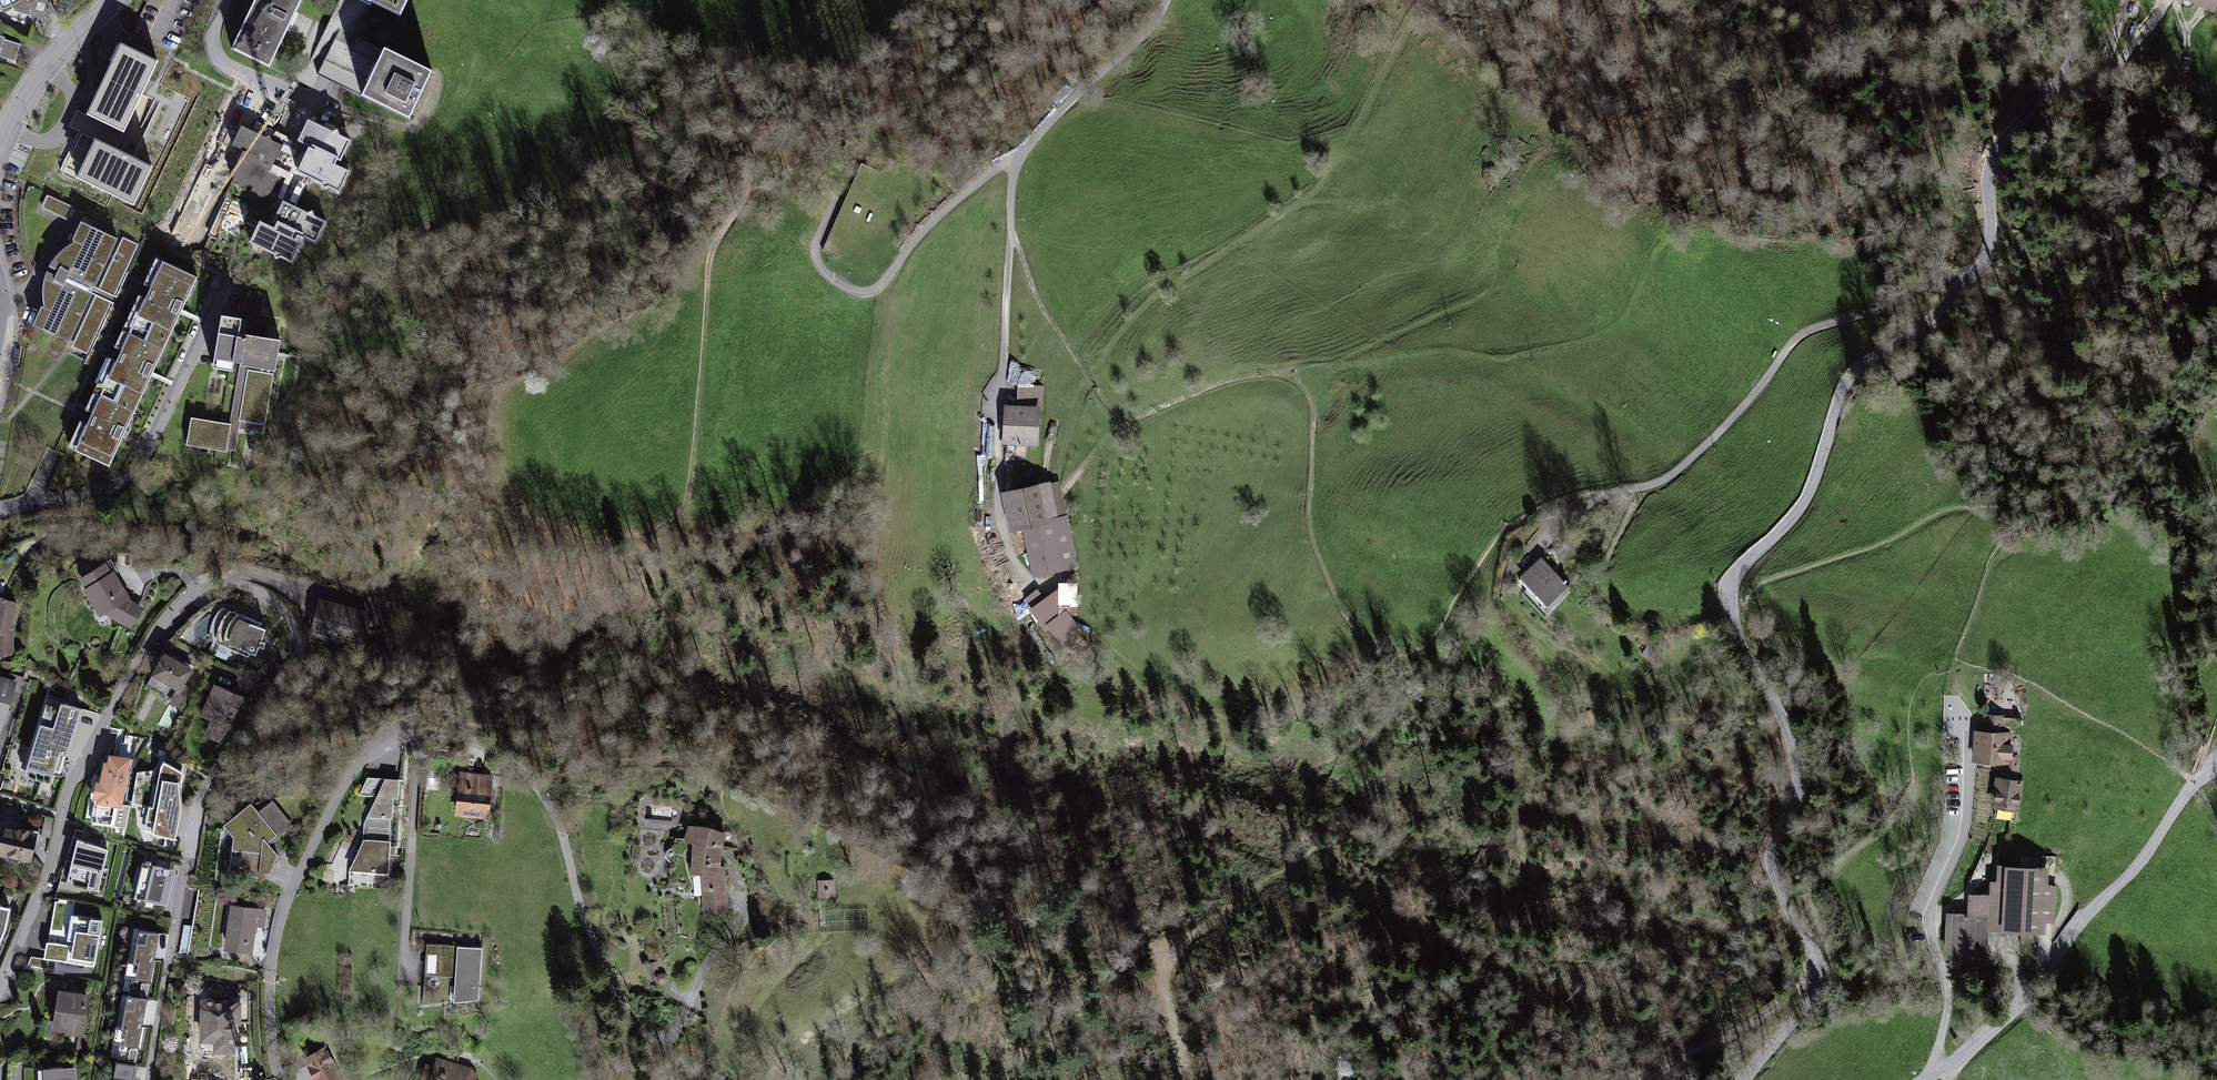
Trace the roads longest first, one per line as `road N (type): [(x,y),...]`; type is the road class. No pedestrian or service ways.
road 1 (residential): [(1749,1079),(1819,982),(1812,943),(1771,877),(1769,850),(1793,793),(1791,766),(1773,703),(1736,631),(1731,580),(1795,516),(1815,483),(1855,374),(1929,328),(1988,268),(1998,241),(1987,197),(1991,163),(2005,136),(2075,62),(2073,0)]
road 2 (track): [(1516,521),(1433,634),(1415,645),(1392,644),(1343,601),(1319,542),(1314,416),(1298,380),(1252,372),(1149,406),(1121,402),(1084,365),(1041,298),(1013,236)]
road 3 (track): [(651,671),(525,724),(450,733),(511,759),(537,786),(561,828),(583,916),(636,1023),(708,1079)]
road 4 (residential): [(0,987),(55,862),(67,793),(165,619),(191,594),(241,585),(272,597),(298,639)]
road 5 (residential): [(149,1079),(193,809),(291,670),(298,639)]
road 6 (residential): [(2216,767),(2193,785),(2145,857),(2071,932),(2029,993),(1957,1061),(1923,1079)]
road 7 (track): [(1980,276),(1959,274),(1924,299),(1808,329),(1687,465),(1649,489)]
road 8 (residential): [(418,729),(376,749),(345,784),(301,871),(274,949),(282,1079)]
road 9 (track): [(1061,570),(1053,581),(1028,580),(1000,513),(993,405),(1013,236)]
road 10 (track): [(839,193),(816,258),(843,288),(875,290),(949,204),(1025,151)]
road 11 (track): [(928,0),(774,139),(709,260)]
road 12 (residential): [(418,729),(405,978)]
road 13 (track): [(1819,982),(1655,1079)]
road 14 (residential): [(230,0),(217,57),(244,75),(337,105)]
road 15 (residential): [(0,145),(40,74),(112,0)]
road 16 (track): [(1649,489),(1572,497),(1516,521)]
road 17 (track): [(1193,1079),(1162,970),(1165,953)]

